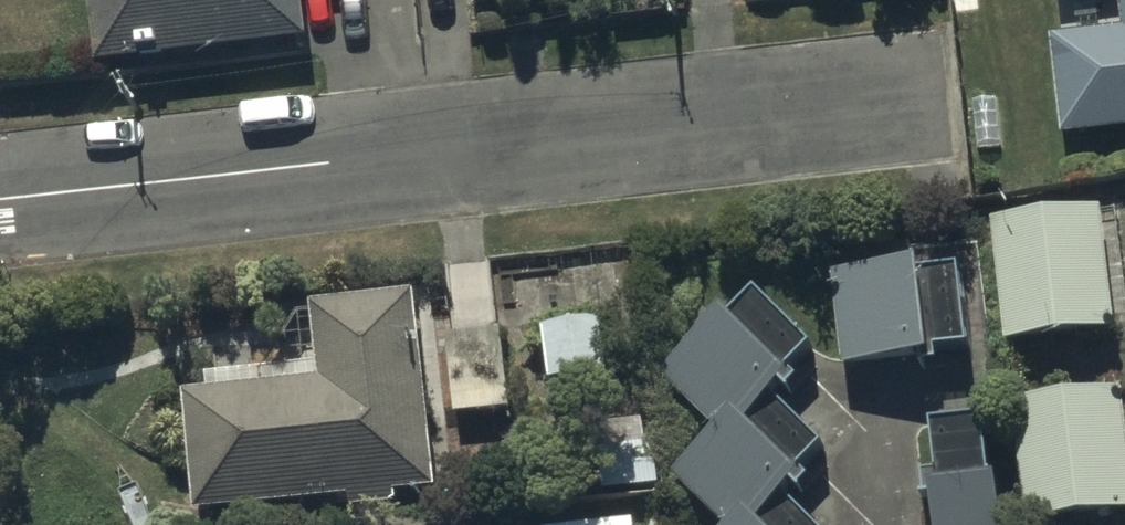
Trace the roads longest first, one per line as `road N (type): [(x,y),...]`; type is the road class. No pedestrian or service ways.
road 1 (residential): [(0,199),(911,99)]

